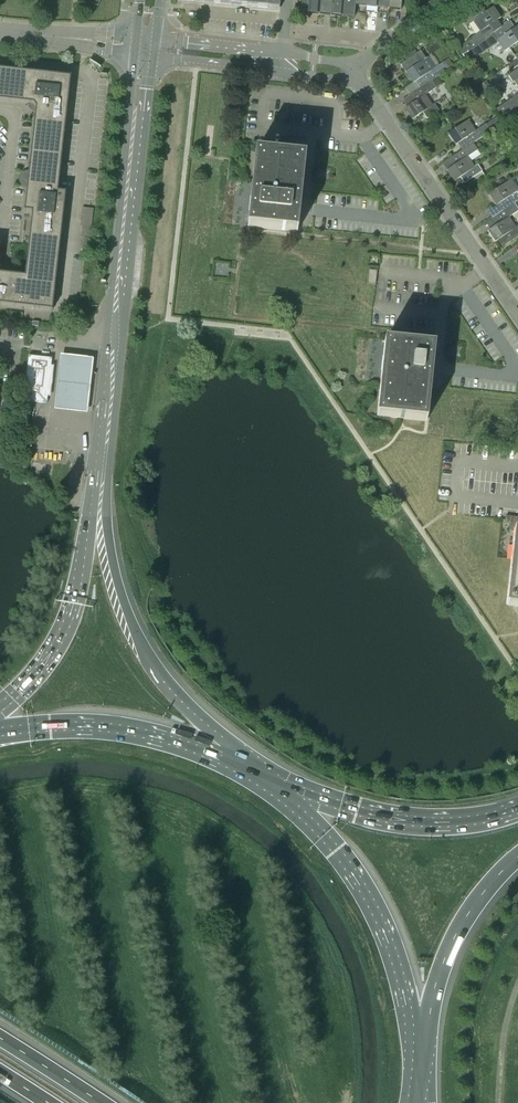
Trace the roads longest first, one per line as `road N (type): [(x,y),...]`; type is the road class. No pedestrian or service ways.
road 1 (tertiary): [(101,470),(144,44)]
road 2 (tertiary): [(241,764),(165,684),(139,642),(114,562),(101,470)]
road 3 (trunk): [(415,1038),(372,901),(275,786)]
road 4 (residential): [(517,314),(353,71)]
road 5 (tertiary): [(101,470),(67,625),(43,666),(0,709)]
road 6 (trunk): [(241,764),(134,730),(0,732)]
road 7 (trunk): [(433,821),(275,786)]
road 8 (trunk): [(415,1038),(474,904)]
road 9 (unclassified): [(144,44),(0,31)]
road 10 (residential): [(144,44),(198,64),(281,74)]
road 11 (residential): [(283,54),(144,44)]
road 12 (motorway): [(102,1102),(0,1038)]

